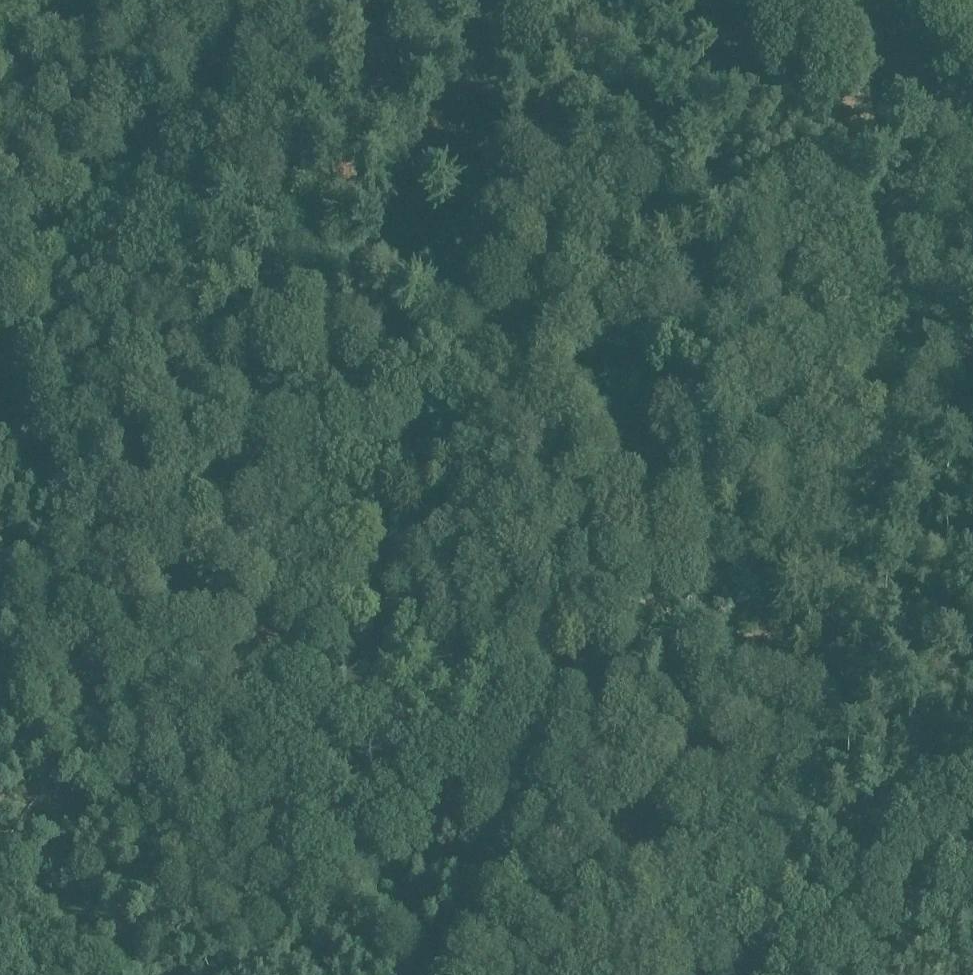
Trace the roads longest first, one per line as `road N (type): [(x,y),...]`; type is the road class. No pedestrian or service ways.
road 1 (track): [(939,412),(846,510),(841,647),(808,676),(735,674),(648,716),(617,711),(571,676),(498,638),(337,602),(193,545),(87,354),(0,321)]
road 2 (track): [(0,441),(34,453),(69,509),(78,590),(62,717),(82,754),(124,772),(171,883),(269,908),(330,905),(399,921),(445,974)]
road 3 (track): [(295,11),(0,291)]
road 4 (track): [(593,0),(509,20),(438,2),(295,11)]
road 5 (track): [(972,493),(955,467),(939,412),(972,297)]

